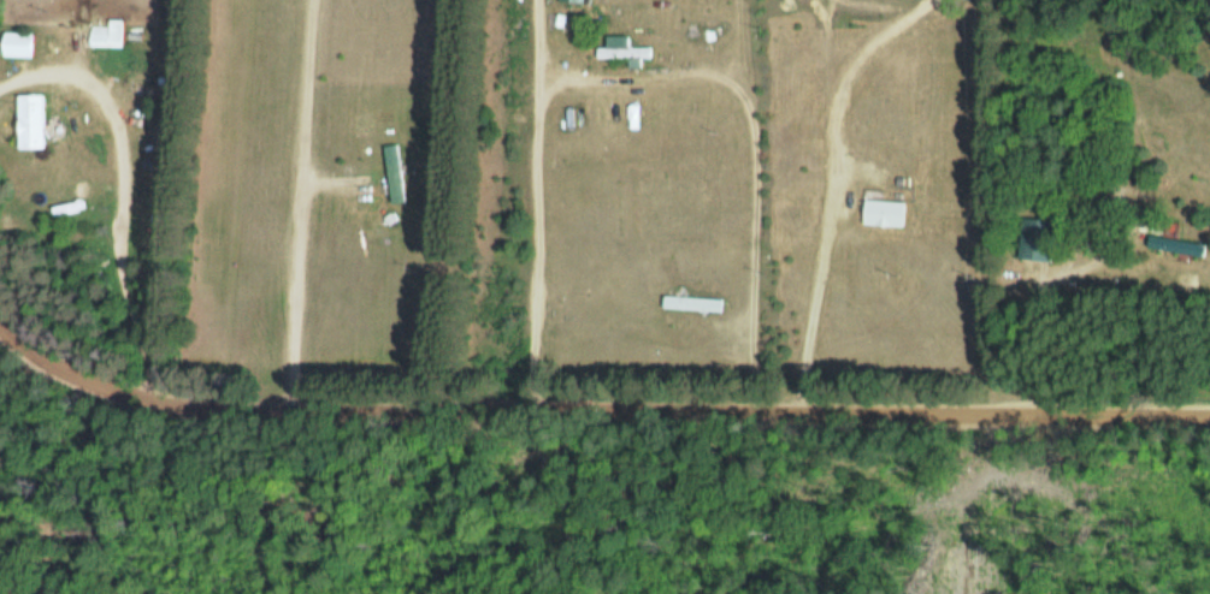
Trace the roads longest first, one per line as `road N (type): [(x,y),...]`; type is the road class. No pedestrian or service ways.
road 1 (residential): [(1209,415),(326,417),(155,399)]
road 2 (residential): [(326,417),(352,93),(334,0)]
road 3 (residential): [(155,399),(92,380),(11,337),(0,323)]

